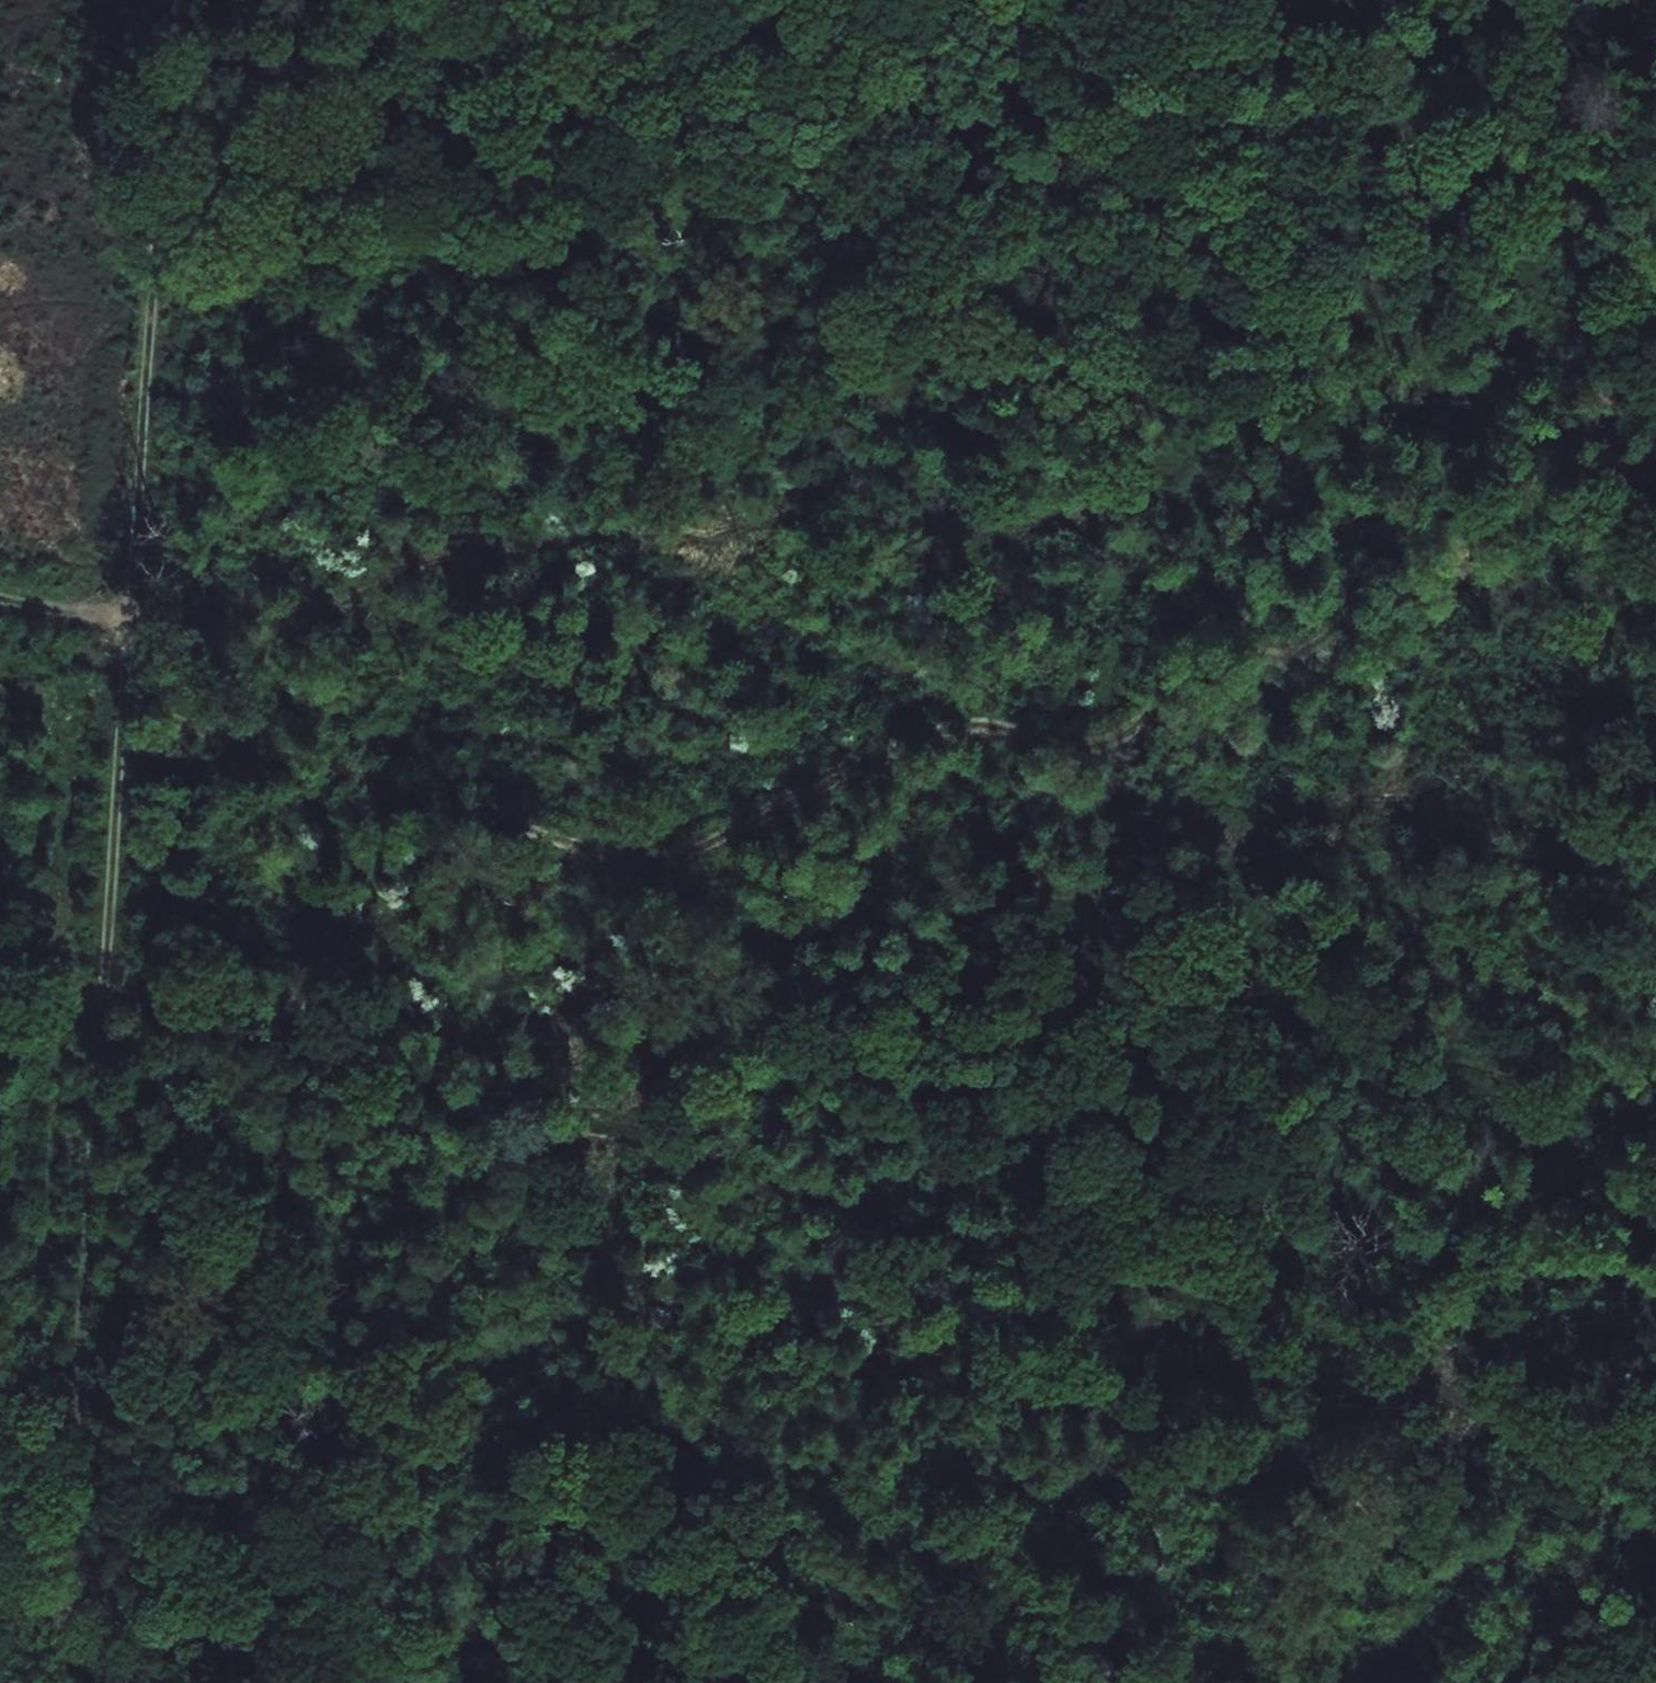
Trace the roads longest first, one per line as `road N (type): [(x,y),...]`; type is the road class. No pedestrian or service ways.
road 1 (track): [(110,627),(32,1682)]
road 2 (track): [(0,597),(110,627),(170,0)]

